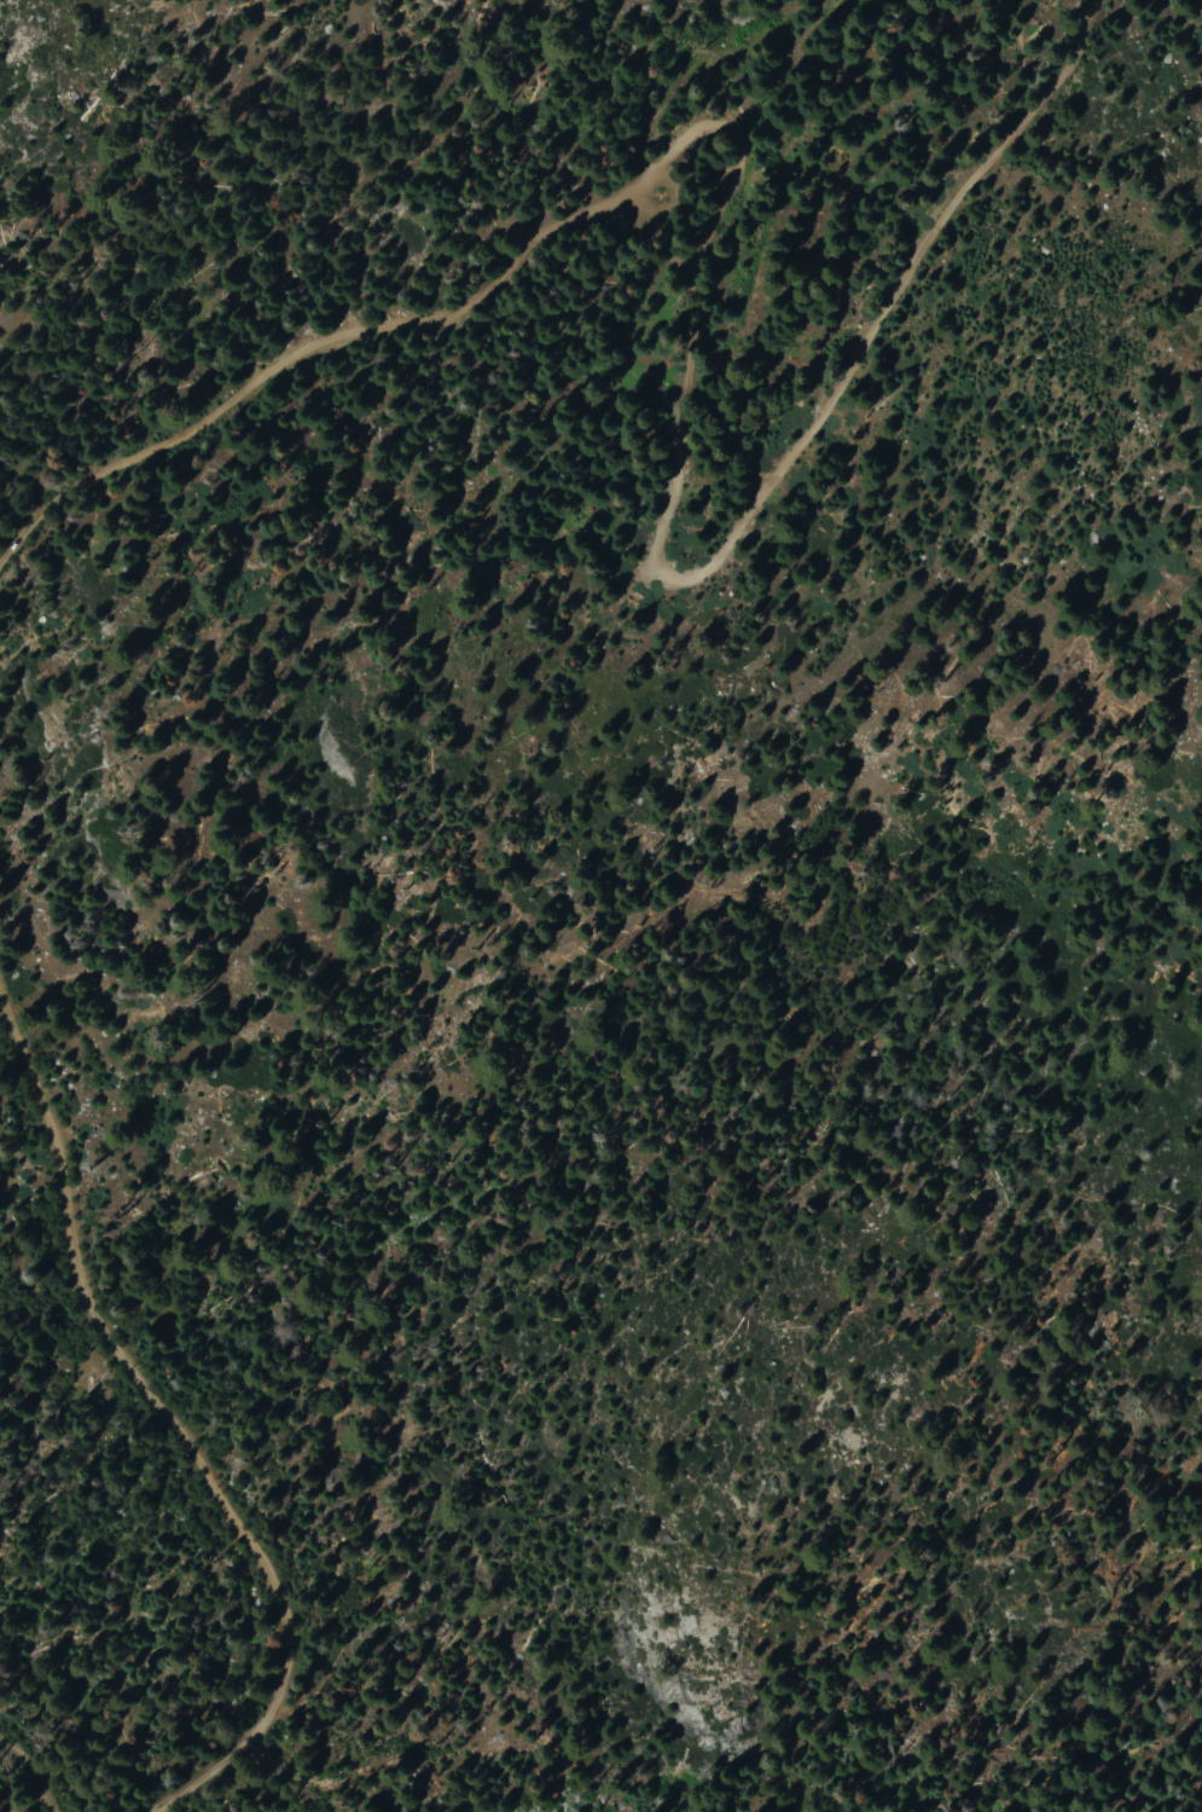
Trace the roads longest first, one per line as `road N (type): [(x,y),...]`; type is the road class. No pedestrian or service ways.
road 1 (track): [(0,559),(57,511),(344,318),(487,267),(695,132),(739,114),(739,179),(684,260),(666,332),(666,544),(747,537),(1087,0)]
road 2 (track): [(177,1811),(300,1692),(294,1592),(97,1292),(0,983)]
road 3 (track): [(0,1723),(39,1723),(77,1811)]

